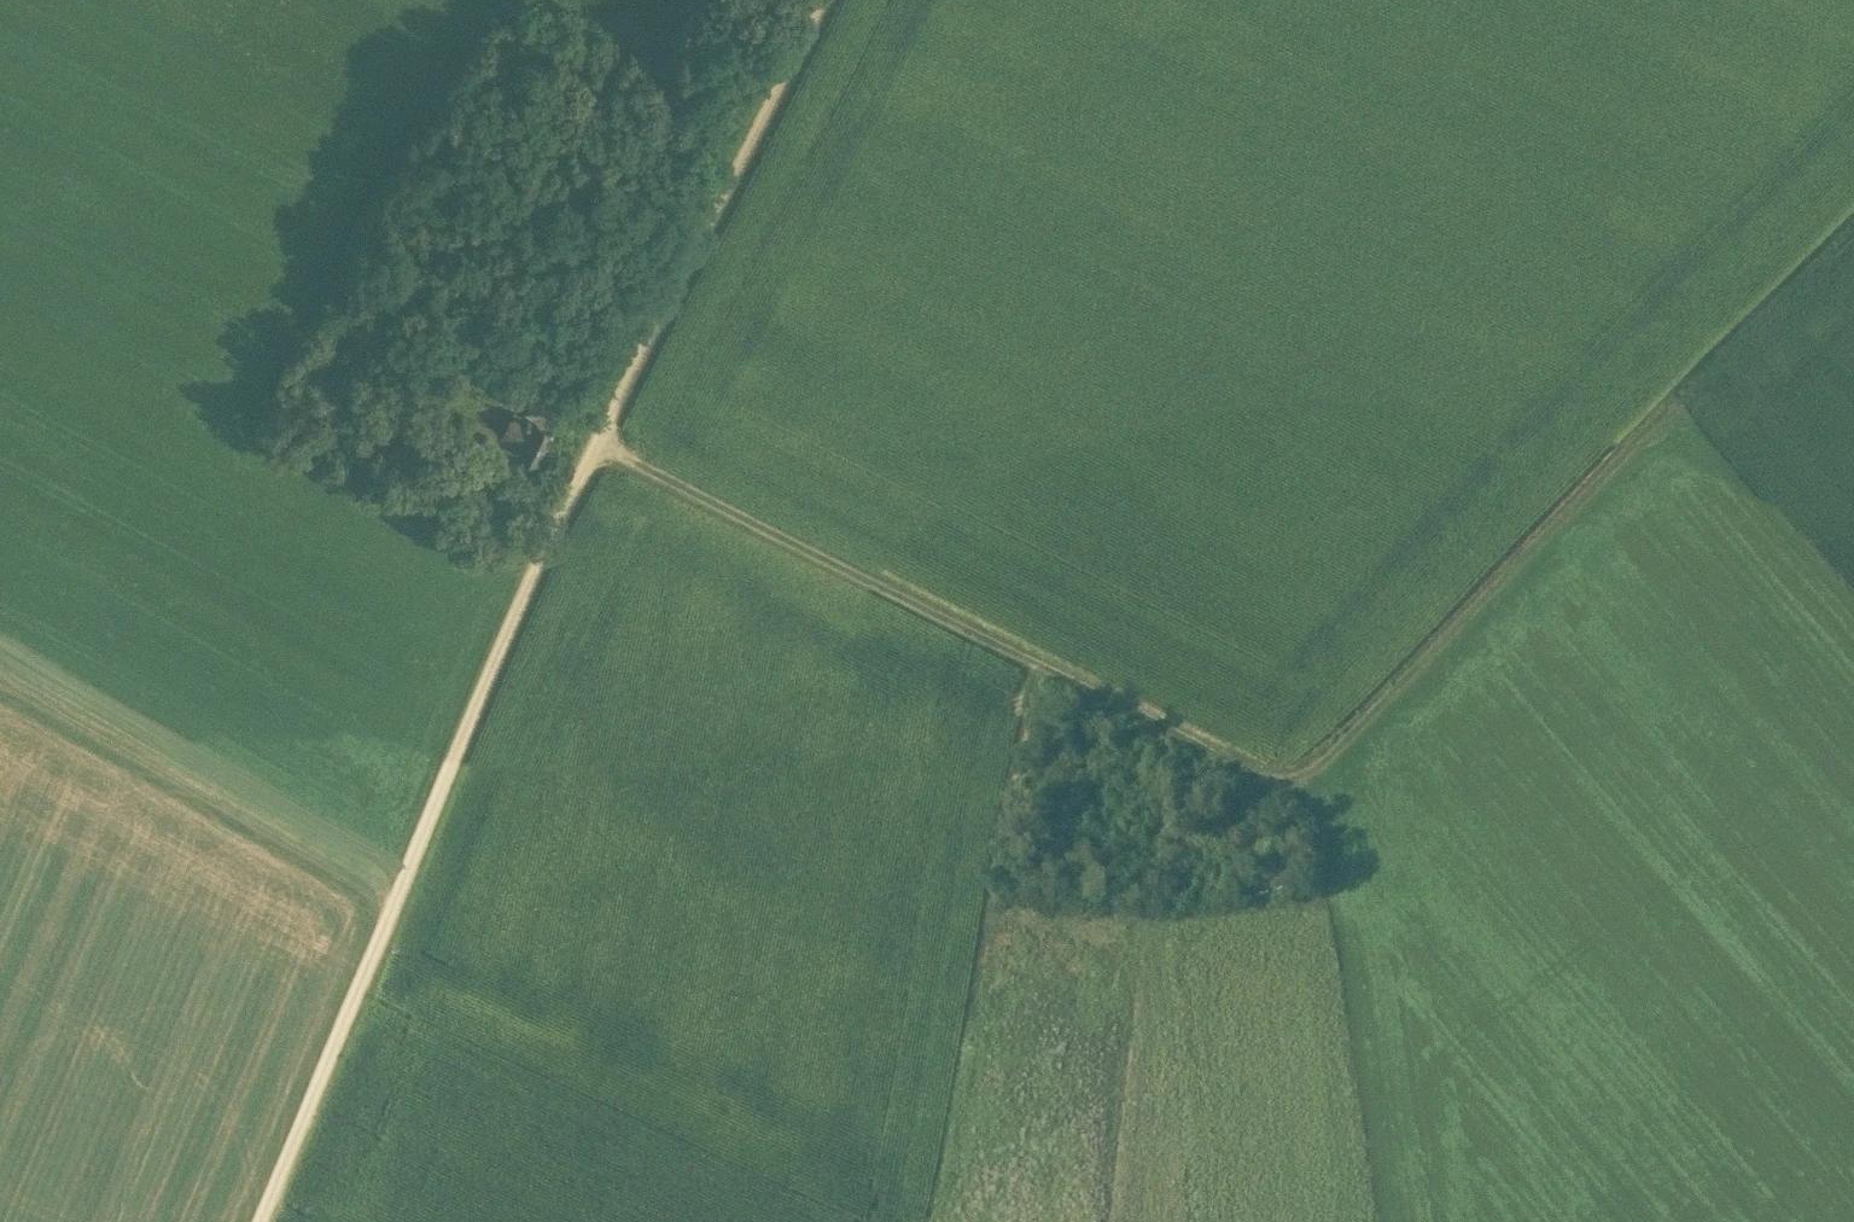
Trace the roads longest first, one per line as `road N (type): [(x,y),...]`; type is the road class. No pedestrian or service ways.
road 1 (track): [(262,1221),(596,443),(815,0)]

